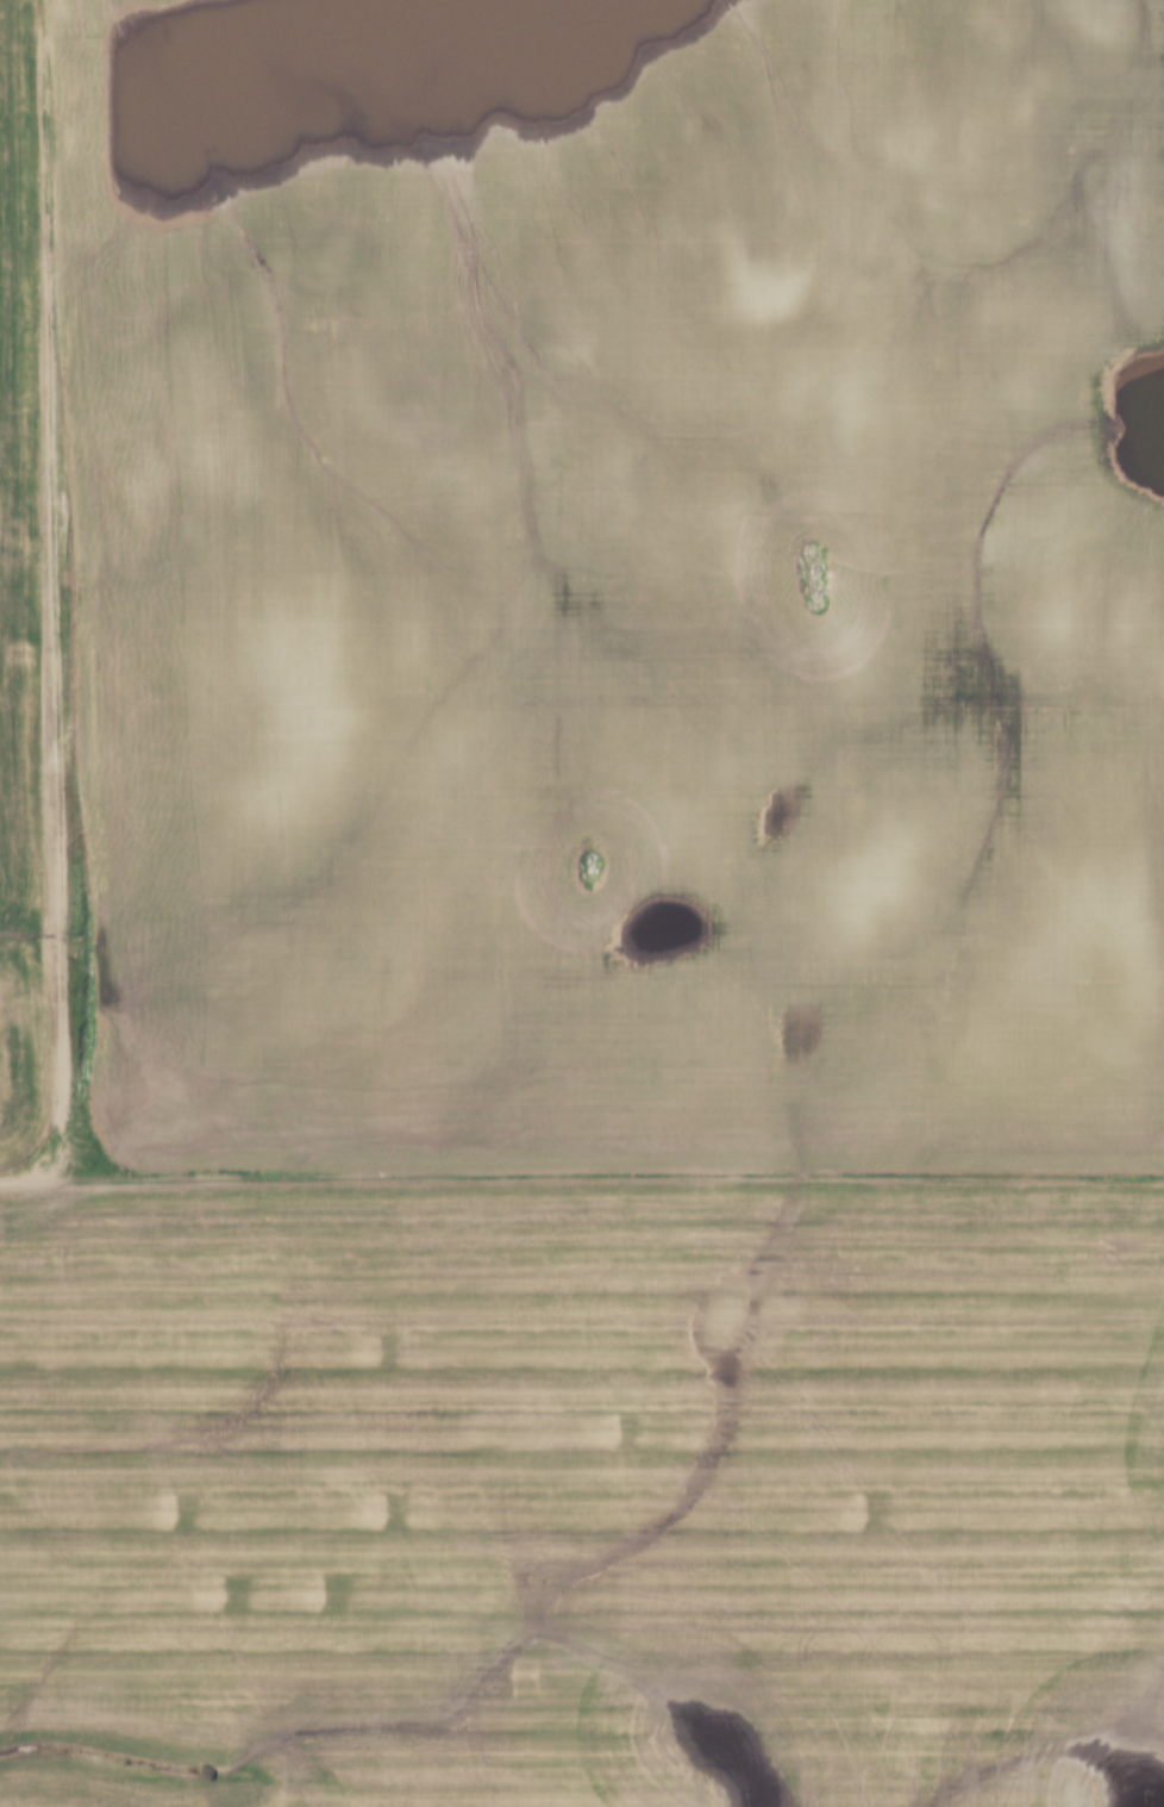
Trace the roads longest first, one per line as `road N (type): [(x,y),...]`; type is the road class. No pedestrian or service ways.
road 1 (track): [(1163,1176),(0,1182)]

